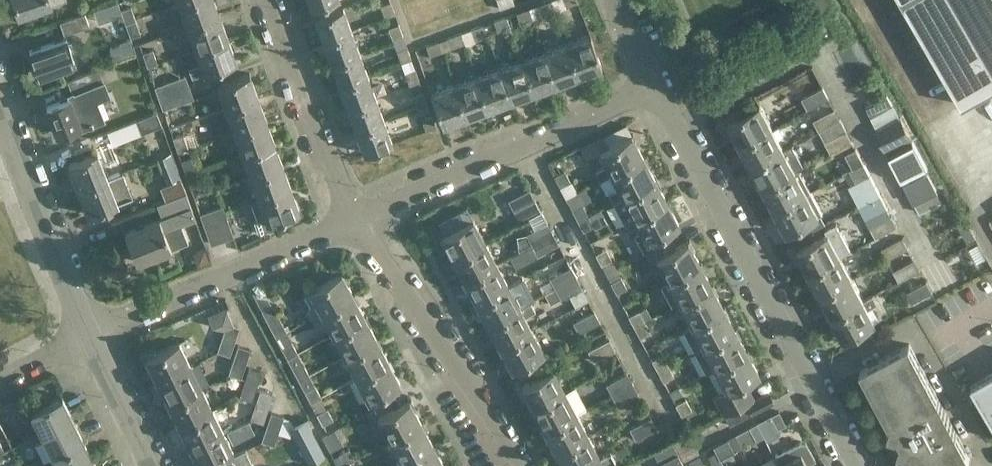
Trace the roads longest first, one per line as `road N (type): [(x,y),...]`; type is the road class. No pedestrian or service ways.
road 1 (residential): [(947,267),(824,53),(681,118)]
road 2 (residential): [(854,465),(681,118)]
road 3 (residential): [(357,219),(659,93)]
road 4 (residential): [(92,340),(357,219)]
road 5 (residential): [(505,465),(357,219)]
road 6 (tertiary): [(92,340),(0,109)]
road 7 (residential): [(357,219),(262,0)]
road 8 (tertiary): [(150,465),(92,340)]

